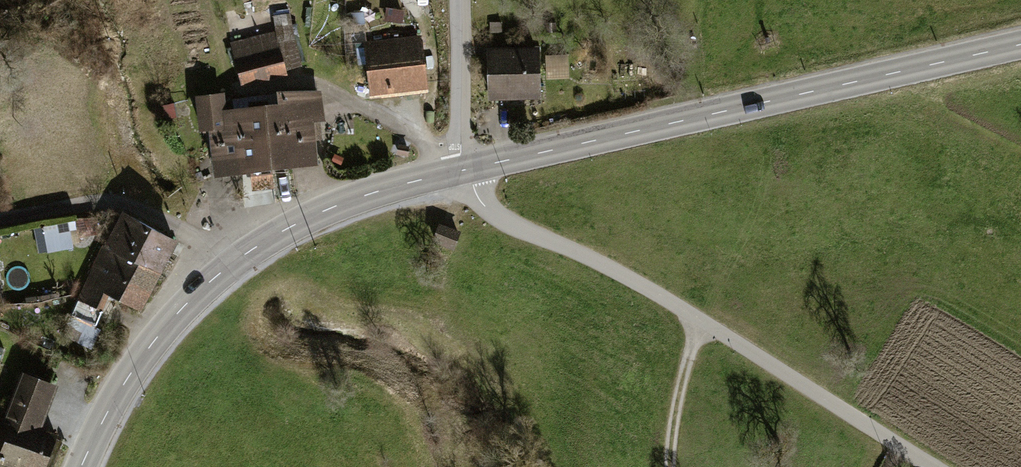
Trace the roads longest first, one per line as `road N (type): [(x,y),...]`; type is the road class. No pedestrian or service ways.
road 1 (tertiary): [(466,169),(1020,44)]
road 2 (residential): [(466,169),(484,205),(512,225),(615,270),(933,466)]
road 3 (tertiary): [(223,271),(322,211),(466,169)]
road 4 (unclassified): [(223,271),(190,235),(117,203),(0,219)]
road 5 (tertiary): [(80,466),(143,354),(223,271)]
road 6 (unclassified): [(466,169),(458,0)]
road 7 (track): [(669,466),(681,380),(702,321)]

